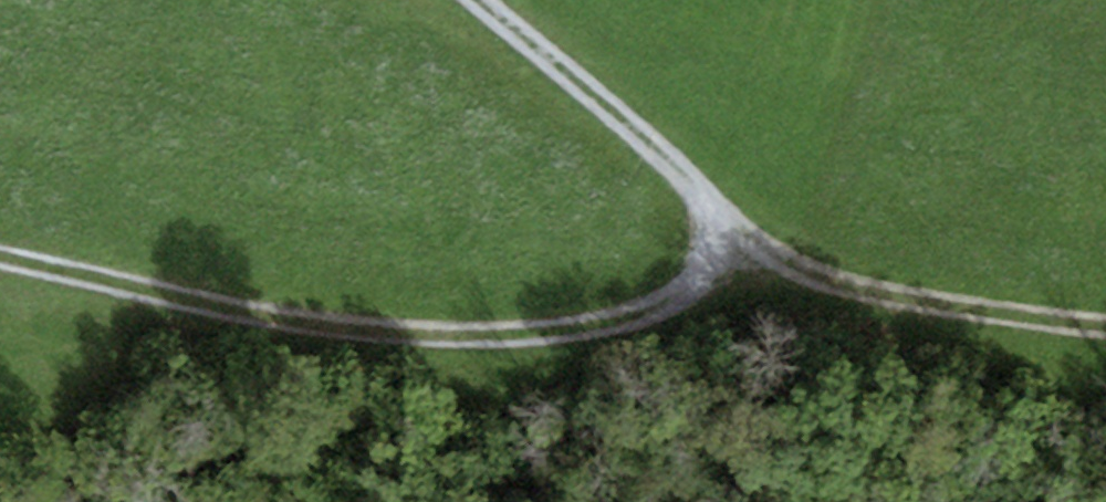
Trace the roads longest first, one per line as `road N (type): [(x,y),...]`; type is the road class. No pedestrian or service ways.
road 1 (track): [(732,248),(676,306),(515,339),(418,341),(0,262)]
road 2 (track): [(732,248),(855,291),(1105,331)]
road 3 (track): [(480,0),(701,185),(732,248)]

